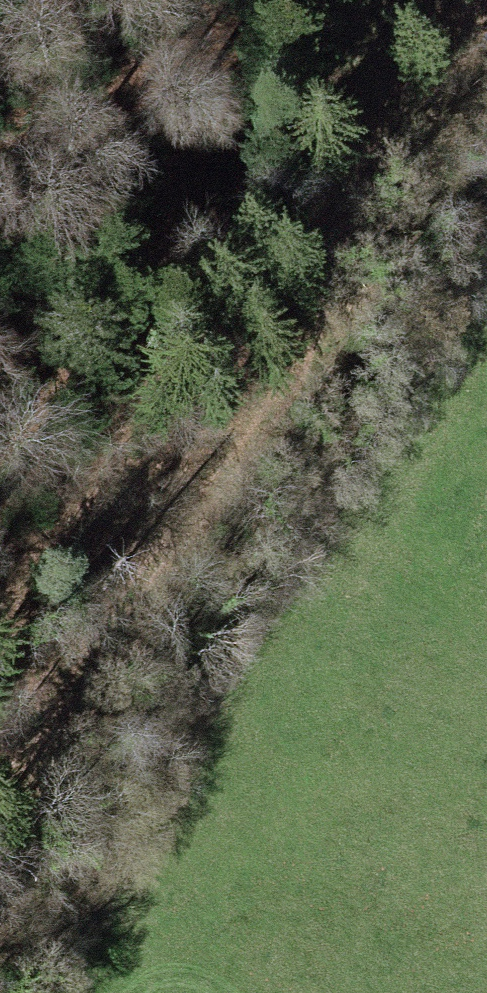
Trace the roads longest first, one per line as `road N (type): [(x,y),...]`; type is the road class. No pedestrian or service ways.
road 1 (track): [(0,871),(79,660),(269,433),(385,103),(365,0)]
road 2 (track): [(361,5),(232,36),(0,147)]
road 3 (track): [(0,569),(201,447),(269,431)]

